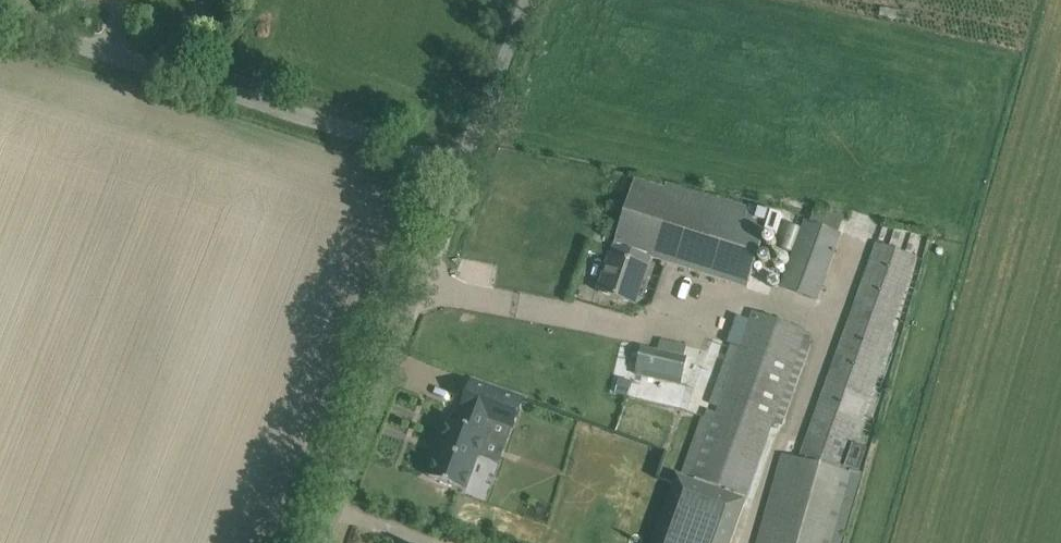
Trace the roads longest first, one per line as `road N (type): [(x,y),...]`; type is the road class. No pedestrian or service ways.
road 1 (unclassified): [(458,166),(0,20)]
road 2 (unclassified): [(310,542),(458,166)]
road 3 (unclassified): [(458,166),(520,0)]

